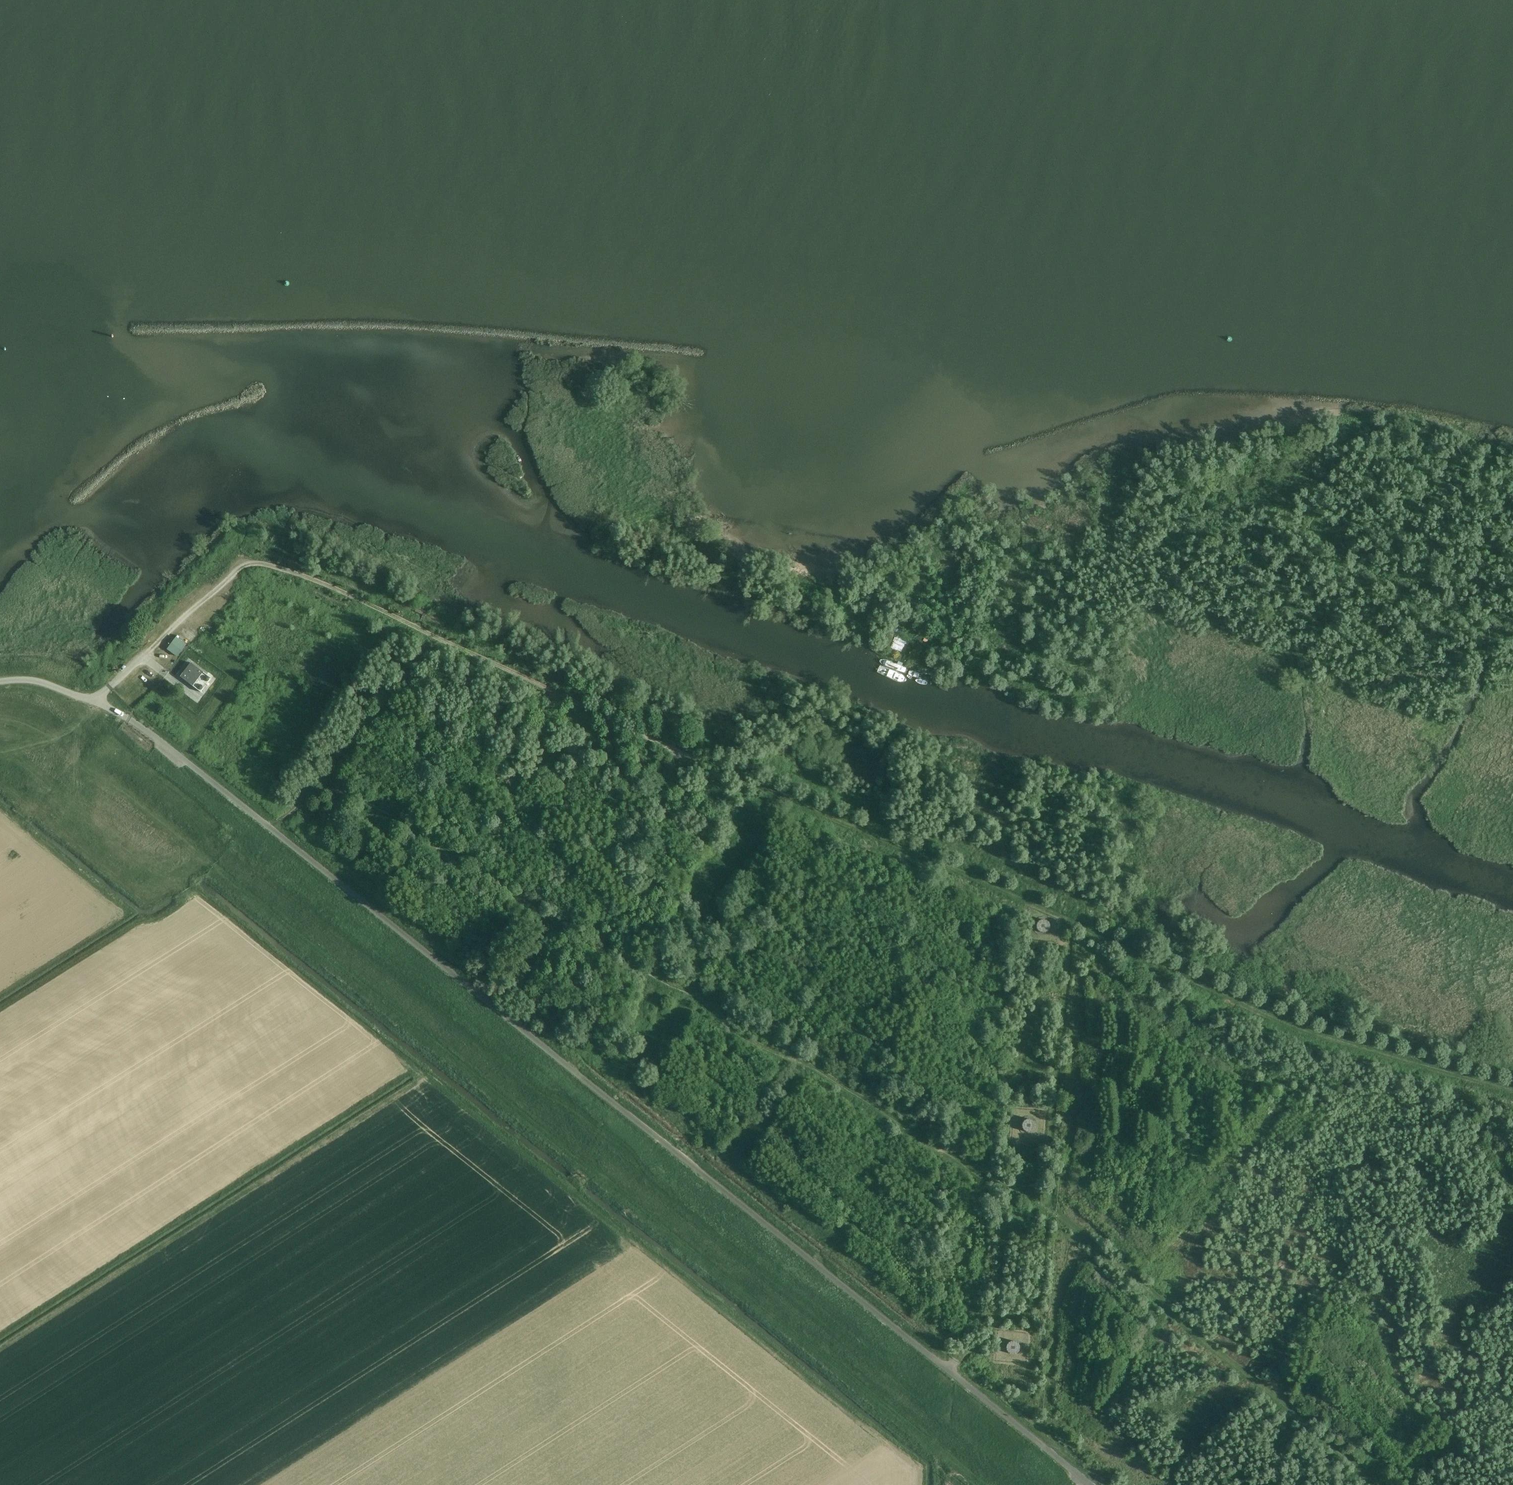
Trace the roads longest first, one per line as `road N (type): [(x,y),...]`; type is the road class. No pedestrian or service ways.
road 1 (track): [(1512,1088),(1280,1016),(435,636)]
road 2 (track): [(435,636),(284,568),(248,561),(94,702)]
road 3 (track): [(94,702),(66,774),(16,822)]

